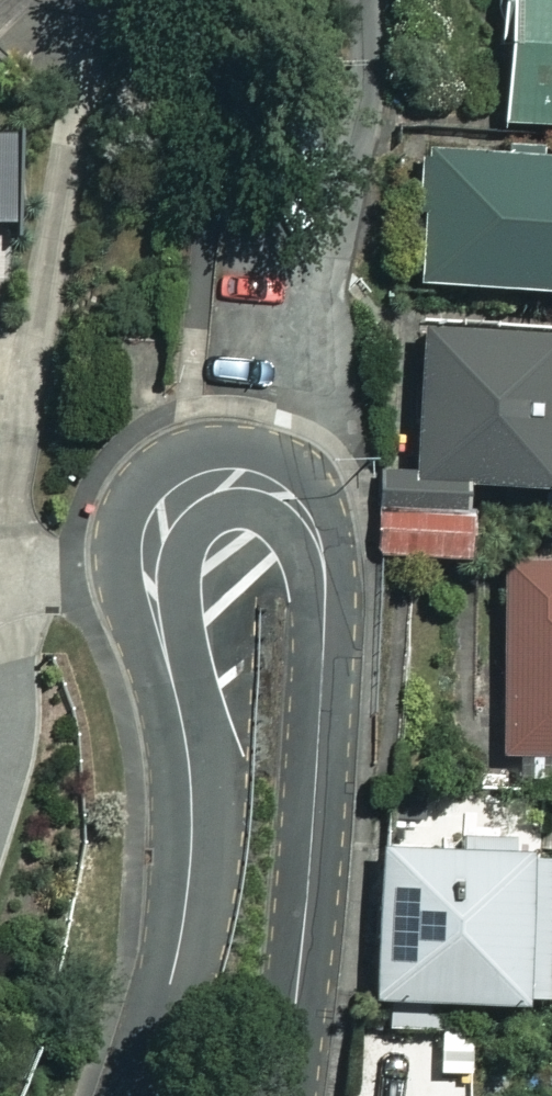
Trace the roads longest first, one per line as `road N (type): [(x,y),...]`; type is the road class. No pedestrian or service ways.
road 1 (residential): [(132,1095),(170,984),(190,884),(193,822),(189,756),(151,608),(150,537),(179,494),(230,476),(277,489),(295,505),(322,570),(317,757),(283,1095)]

